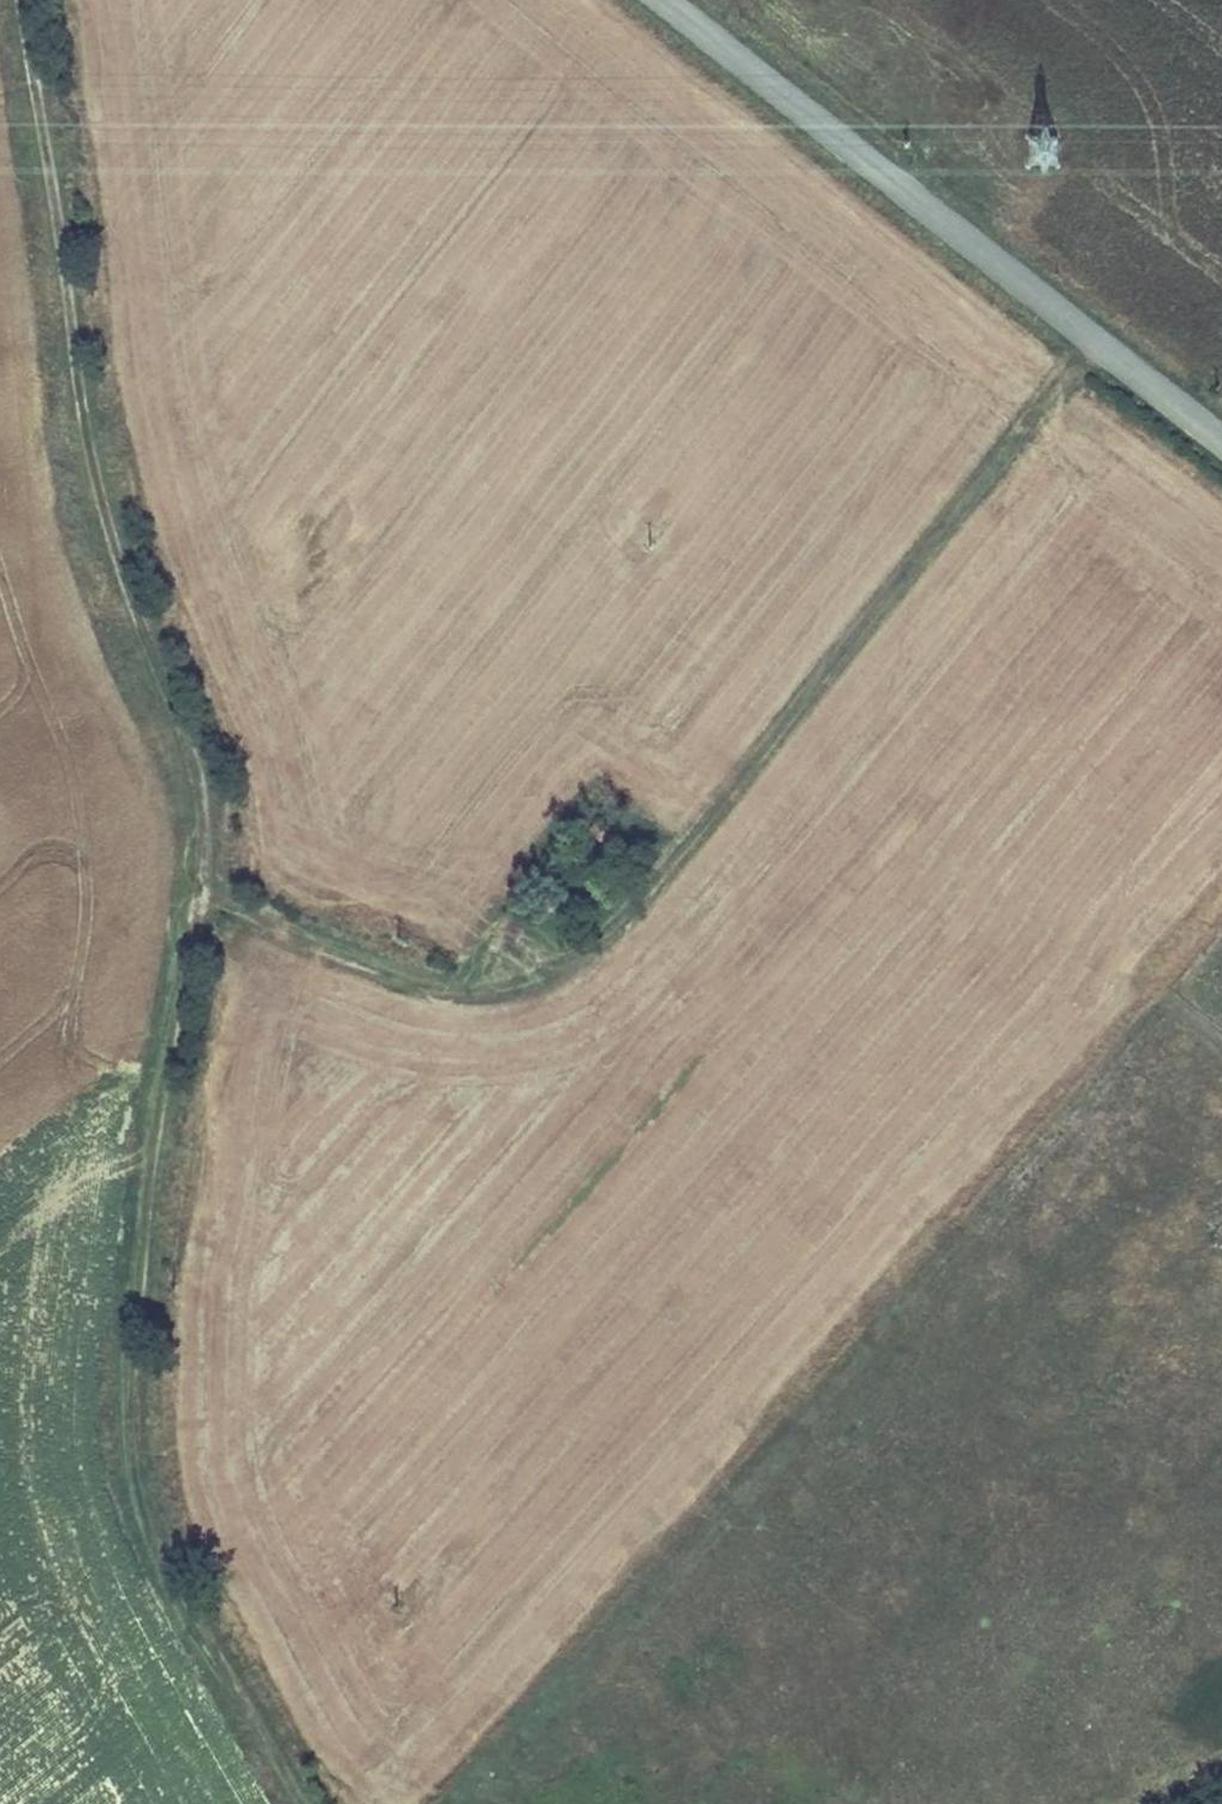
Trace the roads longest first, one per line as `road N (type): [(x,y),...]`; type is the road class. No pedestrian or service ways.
road 1 (track): [(31,0),(102,462),(130,579),(200,769),(202,854),(152,1148),(131,1439),(158,1537),(299,1803)]
road 2 (tertiary): [(673,0),(1221,431)]

